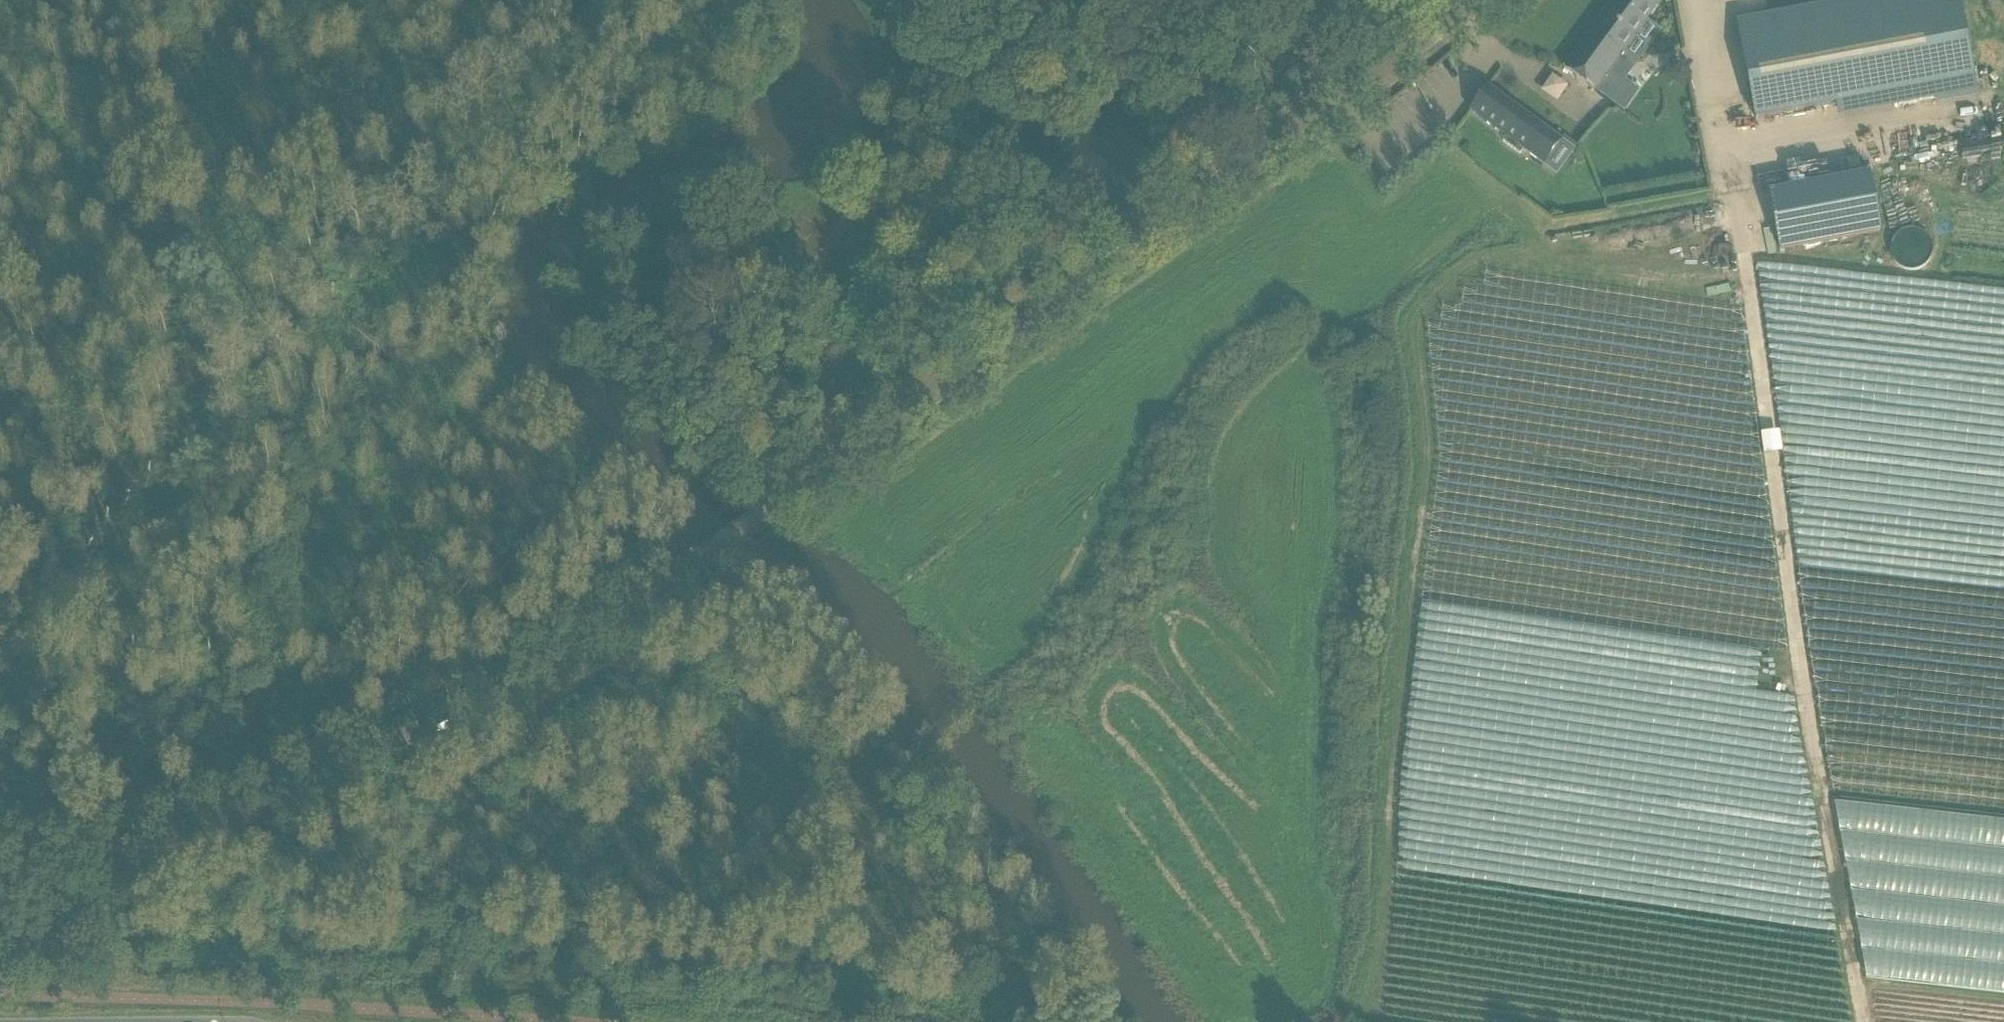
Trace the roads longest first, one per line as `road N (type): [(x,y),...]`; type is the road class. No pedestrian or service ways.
road 1 (tertiary): [(1479,0),(577,645),(300,792),(191,833),(0,881)]
road 2 (track): [(1865,1021),(1721,134),(1687,0)]
road 3 (track): [(912,73),(1051,59),(1100,29),(1130,23),(1195,43),(1229,41),(1277,6)]

